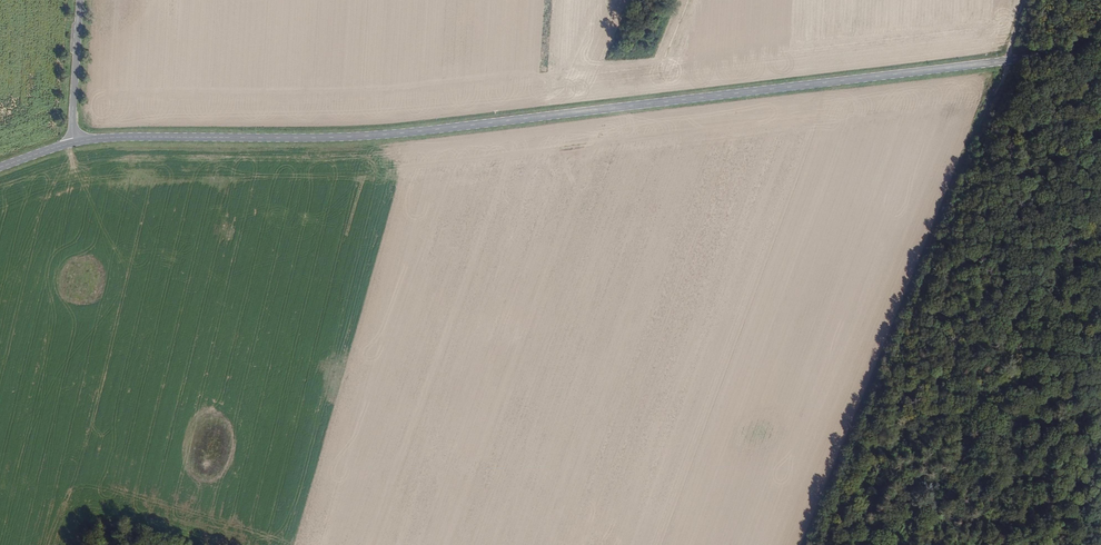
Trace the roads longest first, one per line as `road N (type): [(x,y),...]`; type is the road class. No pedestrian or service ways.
road 1 (secondary): [(75,141),(375,135),(1100,45)]
road 2 (track): [(1026,0),(800,544)]
road 3 (tertiary): [(81,0),(75,141)]

